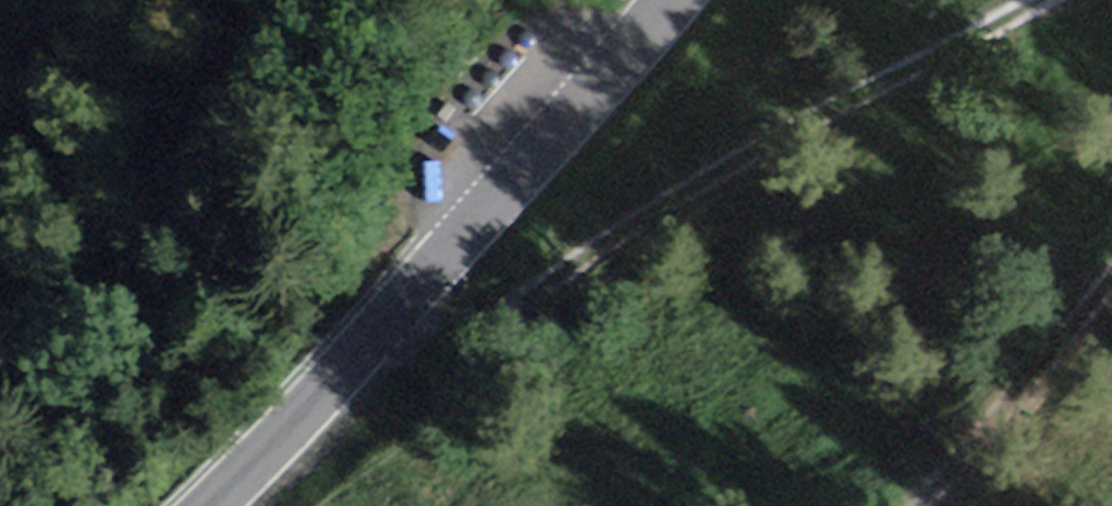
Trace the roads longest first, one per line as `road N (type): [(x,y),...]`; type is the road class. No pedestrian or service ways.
road 1 (track): [(1061,0),(830,114),(469,341),(409,354),(377,333)]
road 2 (tertiary): [(211,505),(448,256),(670,0)]
road 3 (track): [(930,505),(1111,294)]

